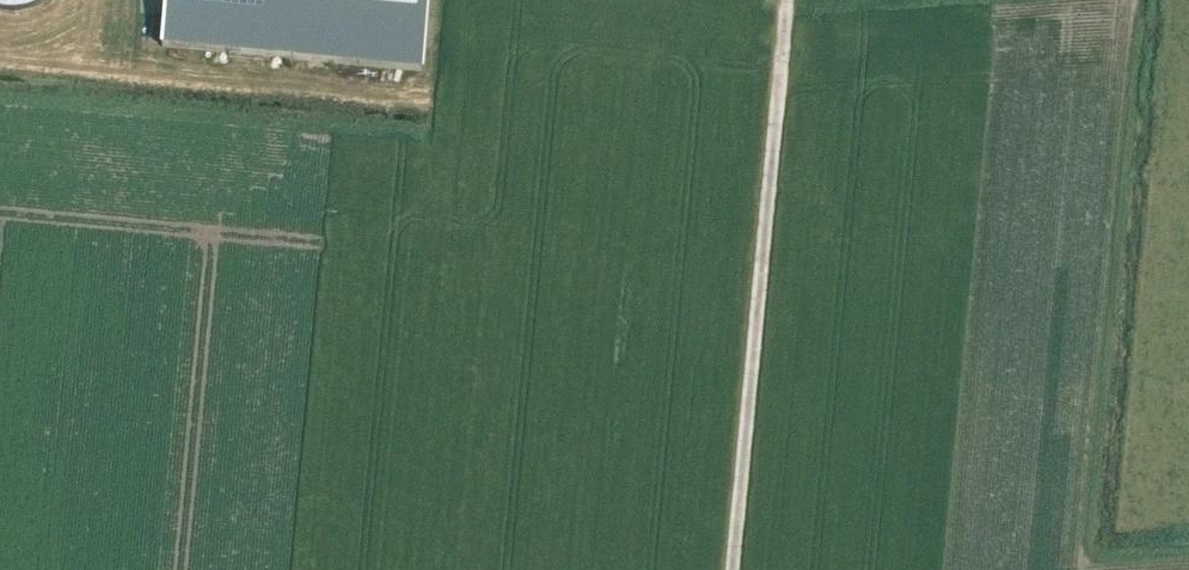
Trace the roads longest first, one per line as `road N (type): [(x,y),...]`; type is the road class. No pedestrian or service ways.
road 1 (unclassified): [(731,569),(787,0)]

